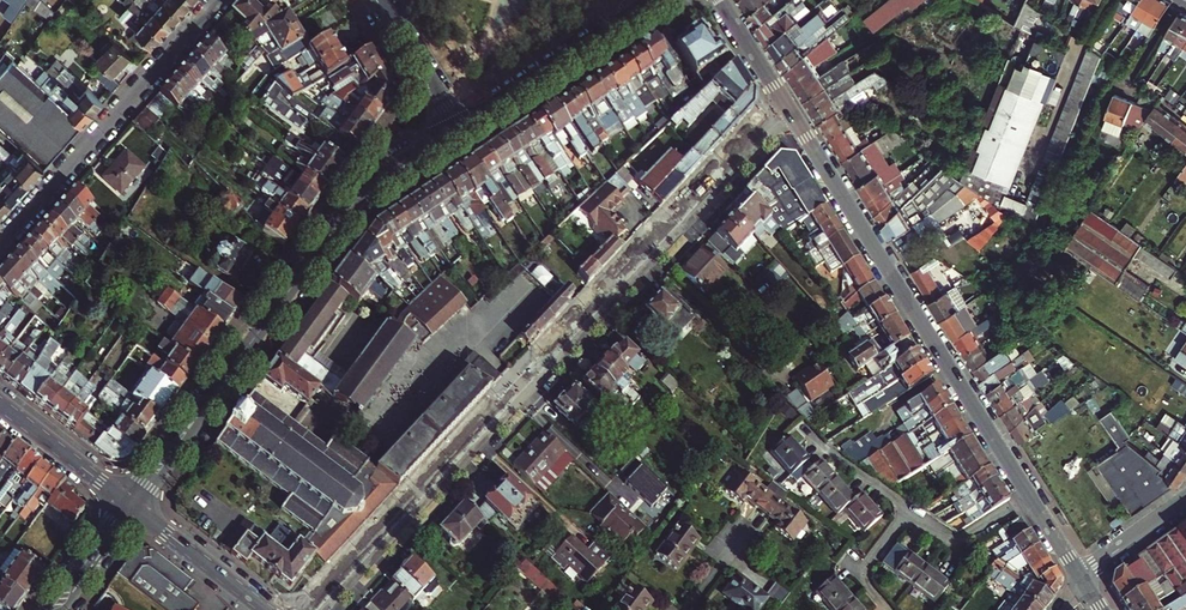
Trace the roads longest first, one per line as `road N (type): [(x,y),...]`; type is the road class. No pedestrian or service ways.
road 1 (residential): [(789,108),(316,609)]
road 2 (secondary): [(789,108),(1080,576)]
road 3 (tertiary): [(460,124),(354,203),(131,504)]
road 4 (residential): [(0,244),(220,0)]
road 5 (tertiary): [(460,124),(648,0)]
road 6 (residential): [(267,609),(131,504)]
road 7 (residential): [(131,504),(0,403)]
road 8 (residential): [(384,0),(460,124)]
road 9 (tertiary): [(131,504),(53,609)]
road 10 (residential): [(1080,576),(1185,499)]
road 11 (secondary): [(720,0),(789,108)]

